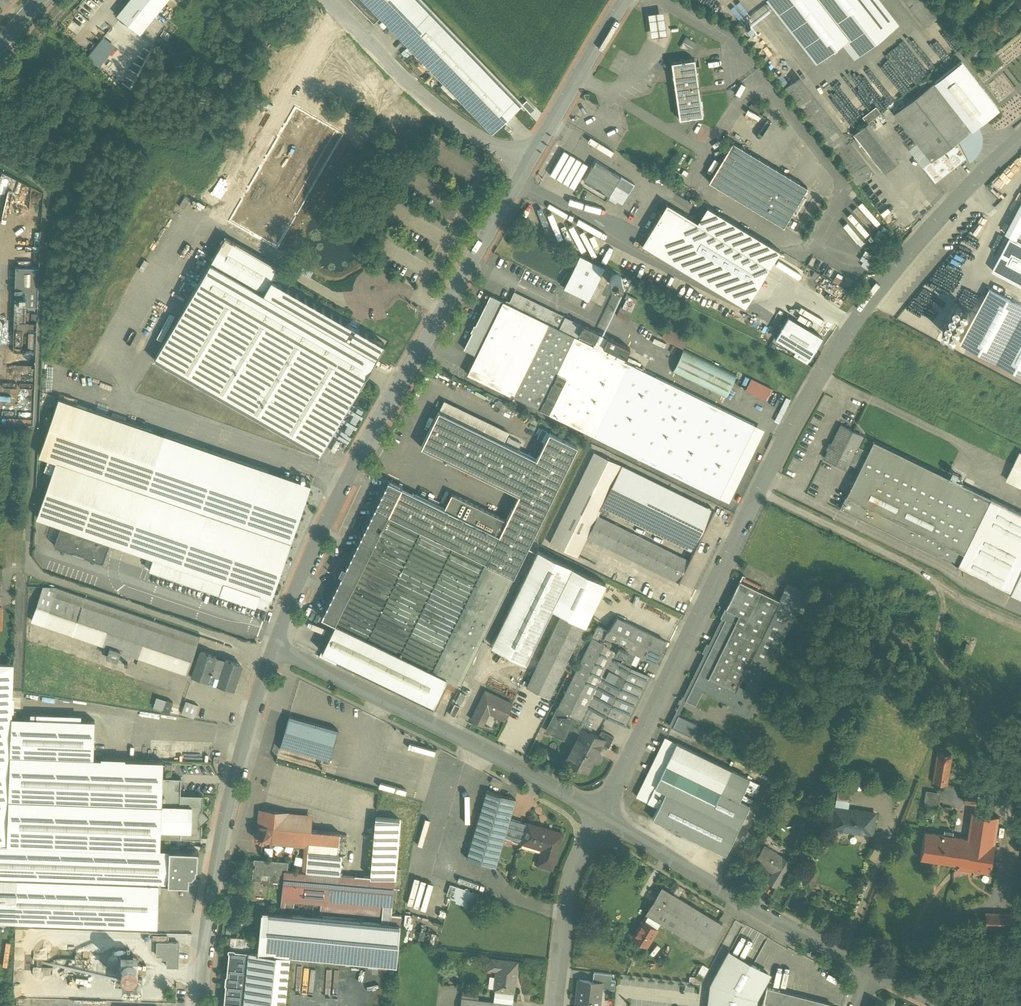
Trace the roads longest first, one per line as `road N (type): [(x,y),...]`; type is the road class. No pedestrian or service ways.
road 1 (residential): [(1020,131),(923,232),(837,346),(764,469),(599,809)]
road 2 (residential): [(274,643),(380,391),(526,159)]
road 3 (residential): [(599,809),(821,937),(960,1005)]
road 4 (residential): [(204,1005),(240,747),(274,643)]
road 5 (residential): [(274,643),(599,809)]
road 6 (residential): [(526,159),(412,88),(326,0)]
road 7 (residential): [(599,809),(564,914),(553,1005)]
road 8 (residential): [(526,159),(621,0)]

